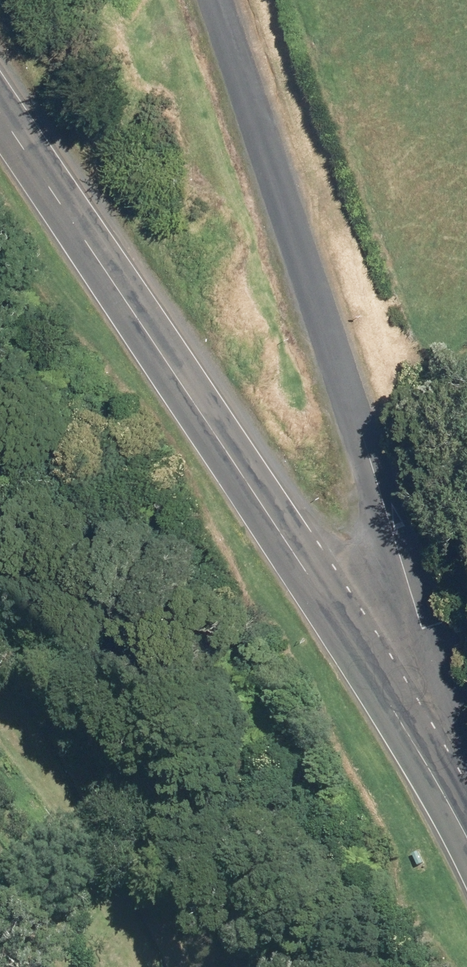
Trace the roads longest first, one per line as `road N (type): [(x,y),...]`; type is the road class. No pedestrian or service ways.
road 1 (residential): [(227,0),(423,630),(454,819)]
road 2 (secondary): [(454,819),(346,634),(0,119)]

